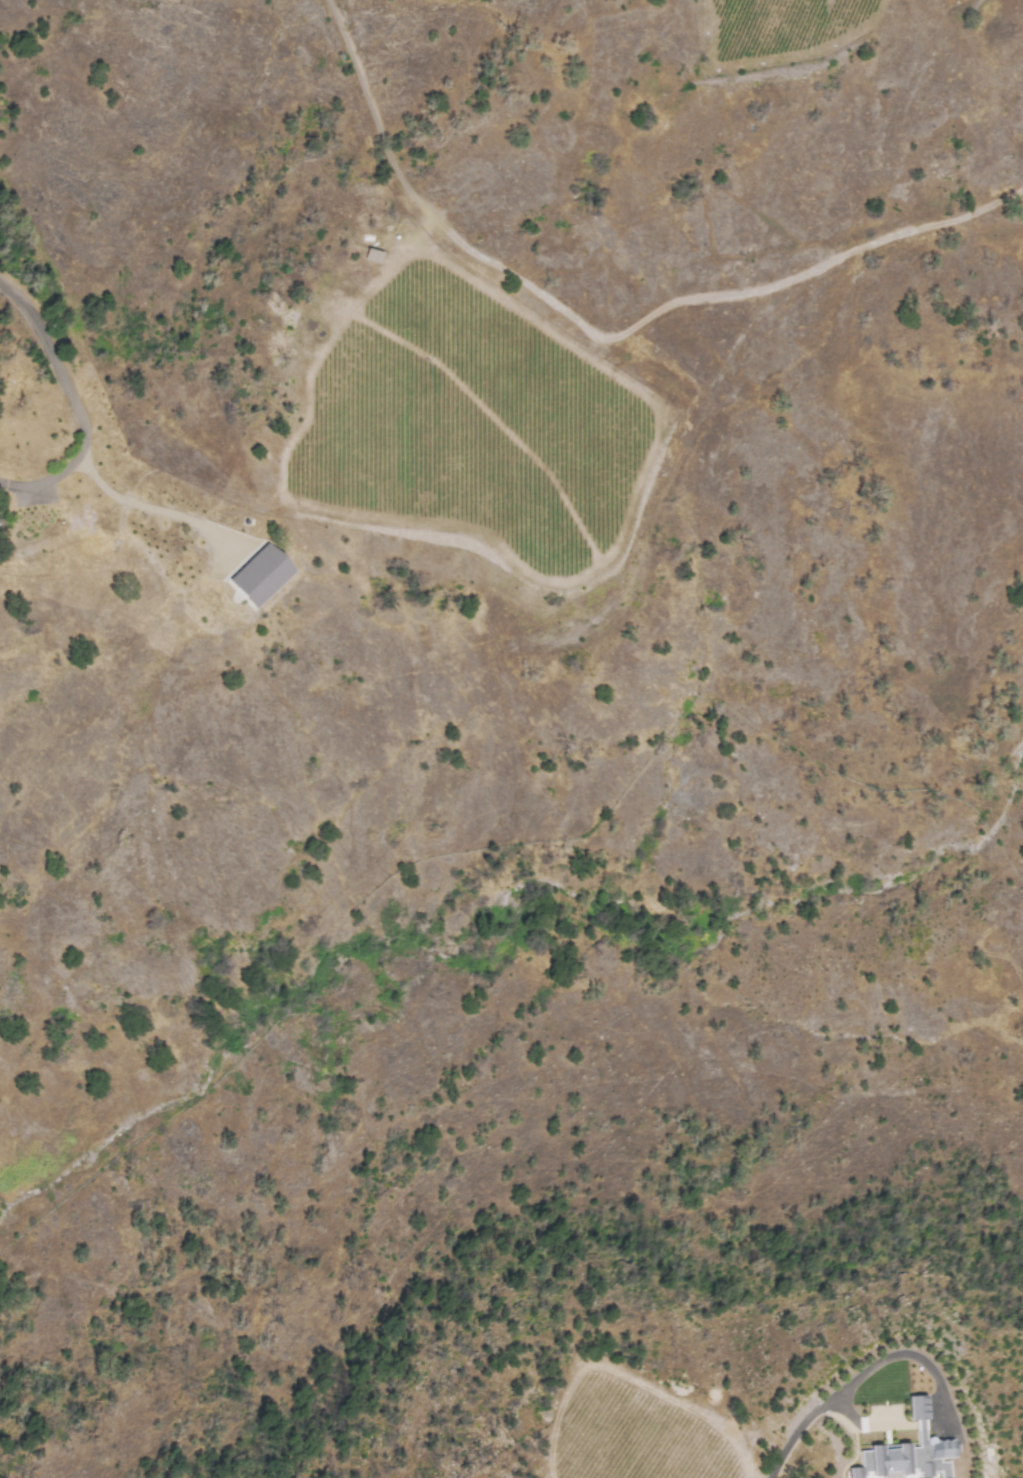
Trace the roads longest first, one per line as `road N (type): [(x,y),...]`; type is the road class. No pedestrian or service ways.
road 1 (track): [(812,269),(744,295),(681,300),(621,337),(601,340),(513,272),(477,255),(402,180),(329,0)]
road 2 (track): [(1022,188),(812,269),(731,349),(716,383)]

